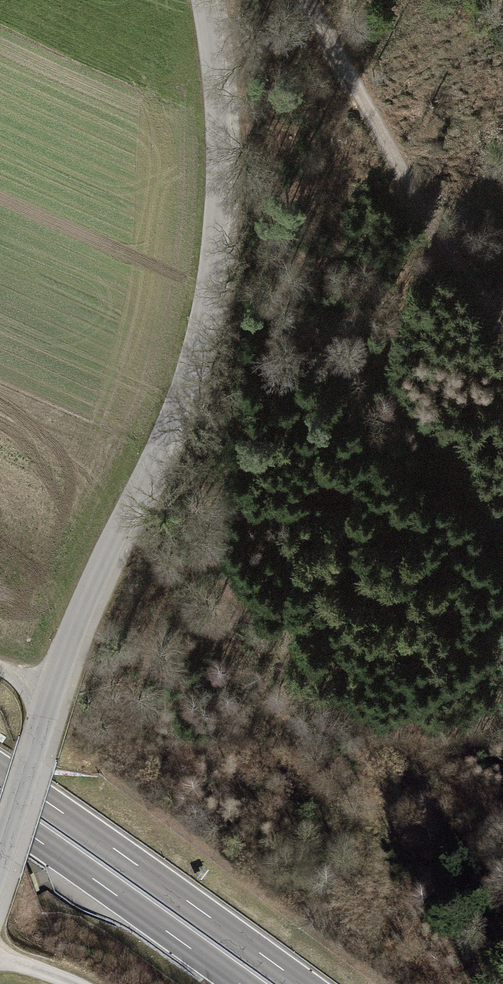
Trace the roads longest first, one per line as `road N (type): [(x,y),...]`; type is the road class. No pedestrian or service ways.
road 1 (unclassified): [(205,0),(220,166),(201,328),(164,441),(72,631),(0,852)]
road 2 (track): [(502,319),(435,221),(306,0)]
road 3 (trunk): [(303,983),(0,770)]
road 4 (trunk): [(0,814),(240,983)]

